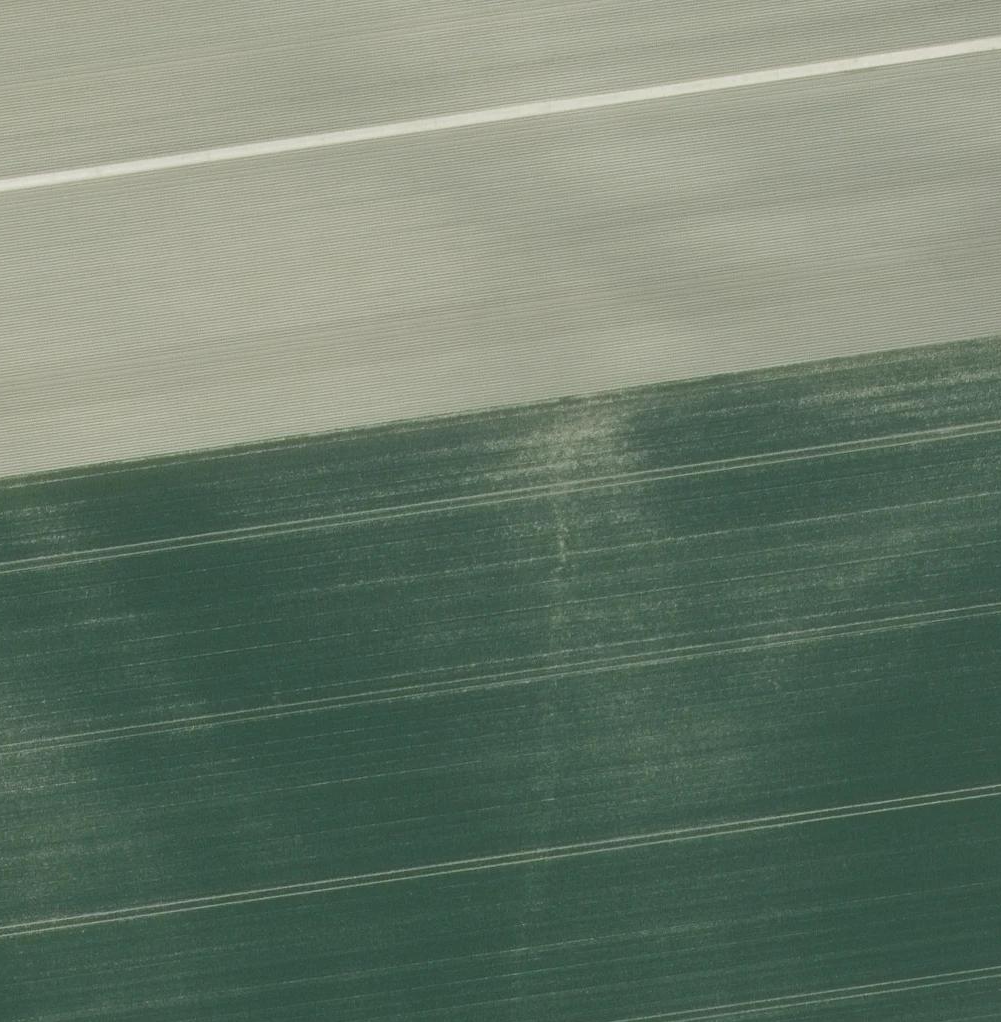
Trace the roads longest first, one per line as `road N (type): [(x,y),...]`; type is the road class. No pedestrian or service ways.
road 1 (track): [(0,187),(1000,47)]

